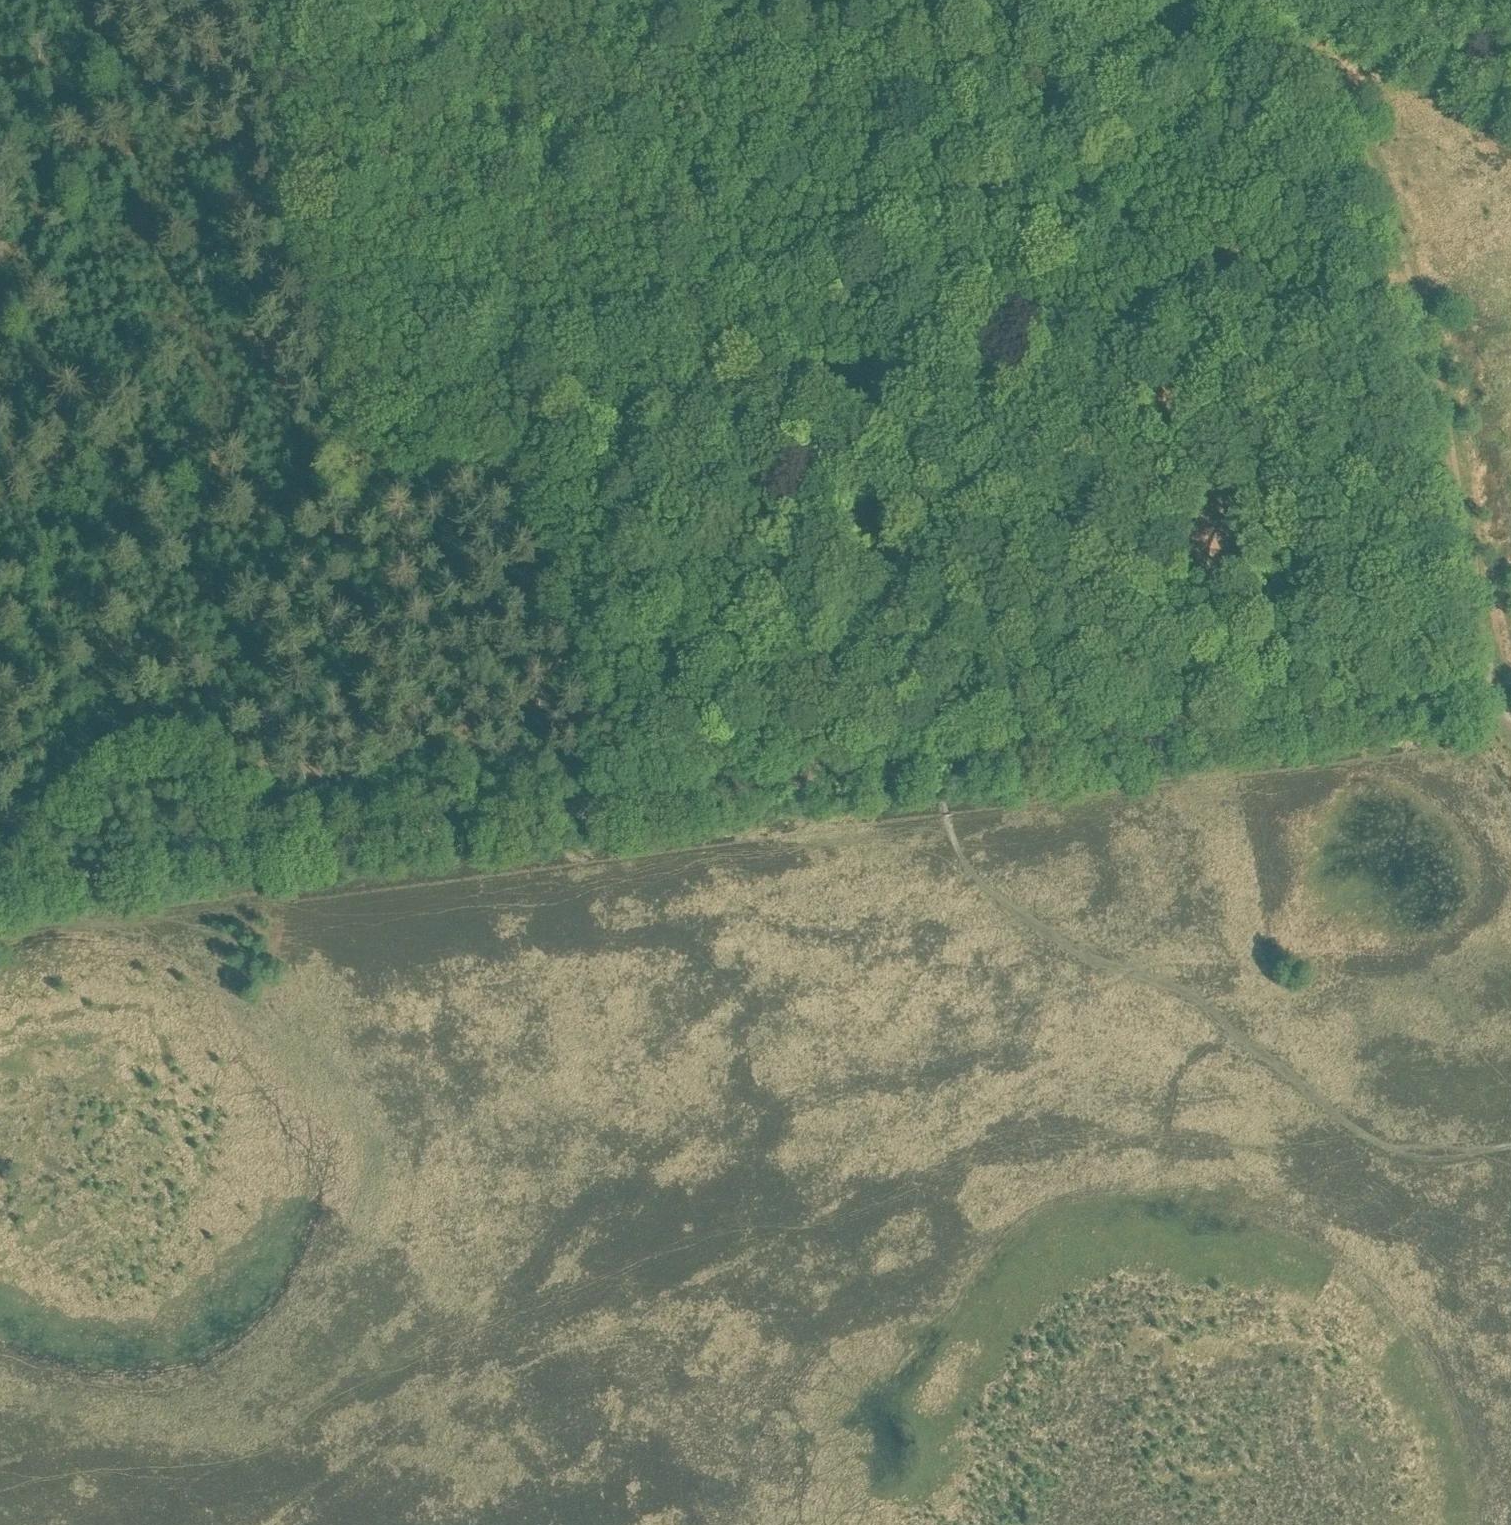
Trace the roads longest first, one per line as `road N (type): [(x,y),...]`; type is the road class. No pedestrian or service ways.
road 1 (track): [(1500,692),(1479,629),(1428,352),(1387,217),(1322,72),(1298,34),(1256,0)]
road 2 (track): [(0,880),(608,802)]
road 3 (track): [(937,766),(1500,692)]
road 4 (track): [(608,802),(937,766)]

